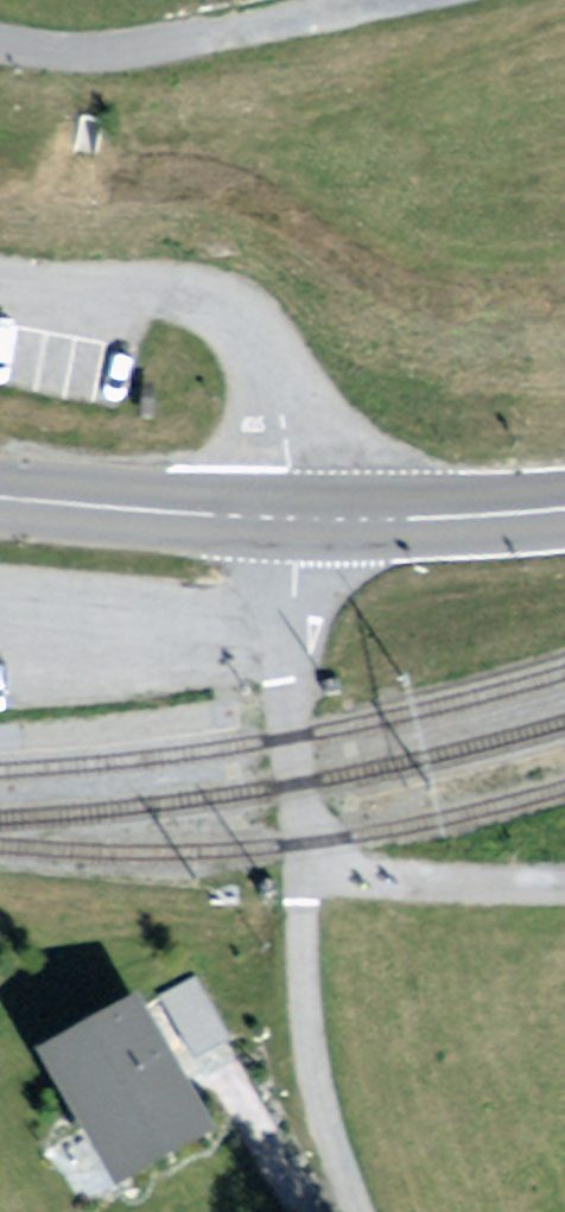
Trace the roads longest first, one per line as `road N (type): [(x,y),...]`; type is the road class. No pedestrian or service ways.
road 1 (unclassified): [(290,518),(278,366),(256,321),(213,290),(171,280),(0,277)]
road 2 (unclassified): [(0,46),(106,53),(376,0)]
road 3 (unclassified): [(309,881),(292,737),(298,617),(290,518)]
road 4 (unclassified): [(309,881),(306,1028),(331,1156),(355,1211)]
road 5 (primary): [(0,498),(290,518)]
road 6 (primary): [(290,518),(564,508)]
road 7 (track): [(564,883),(309,881)]

